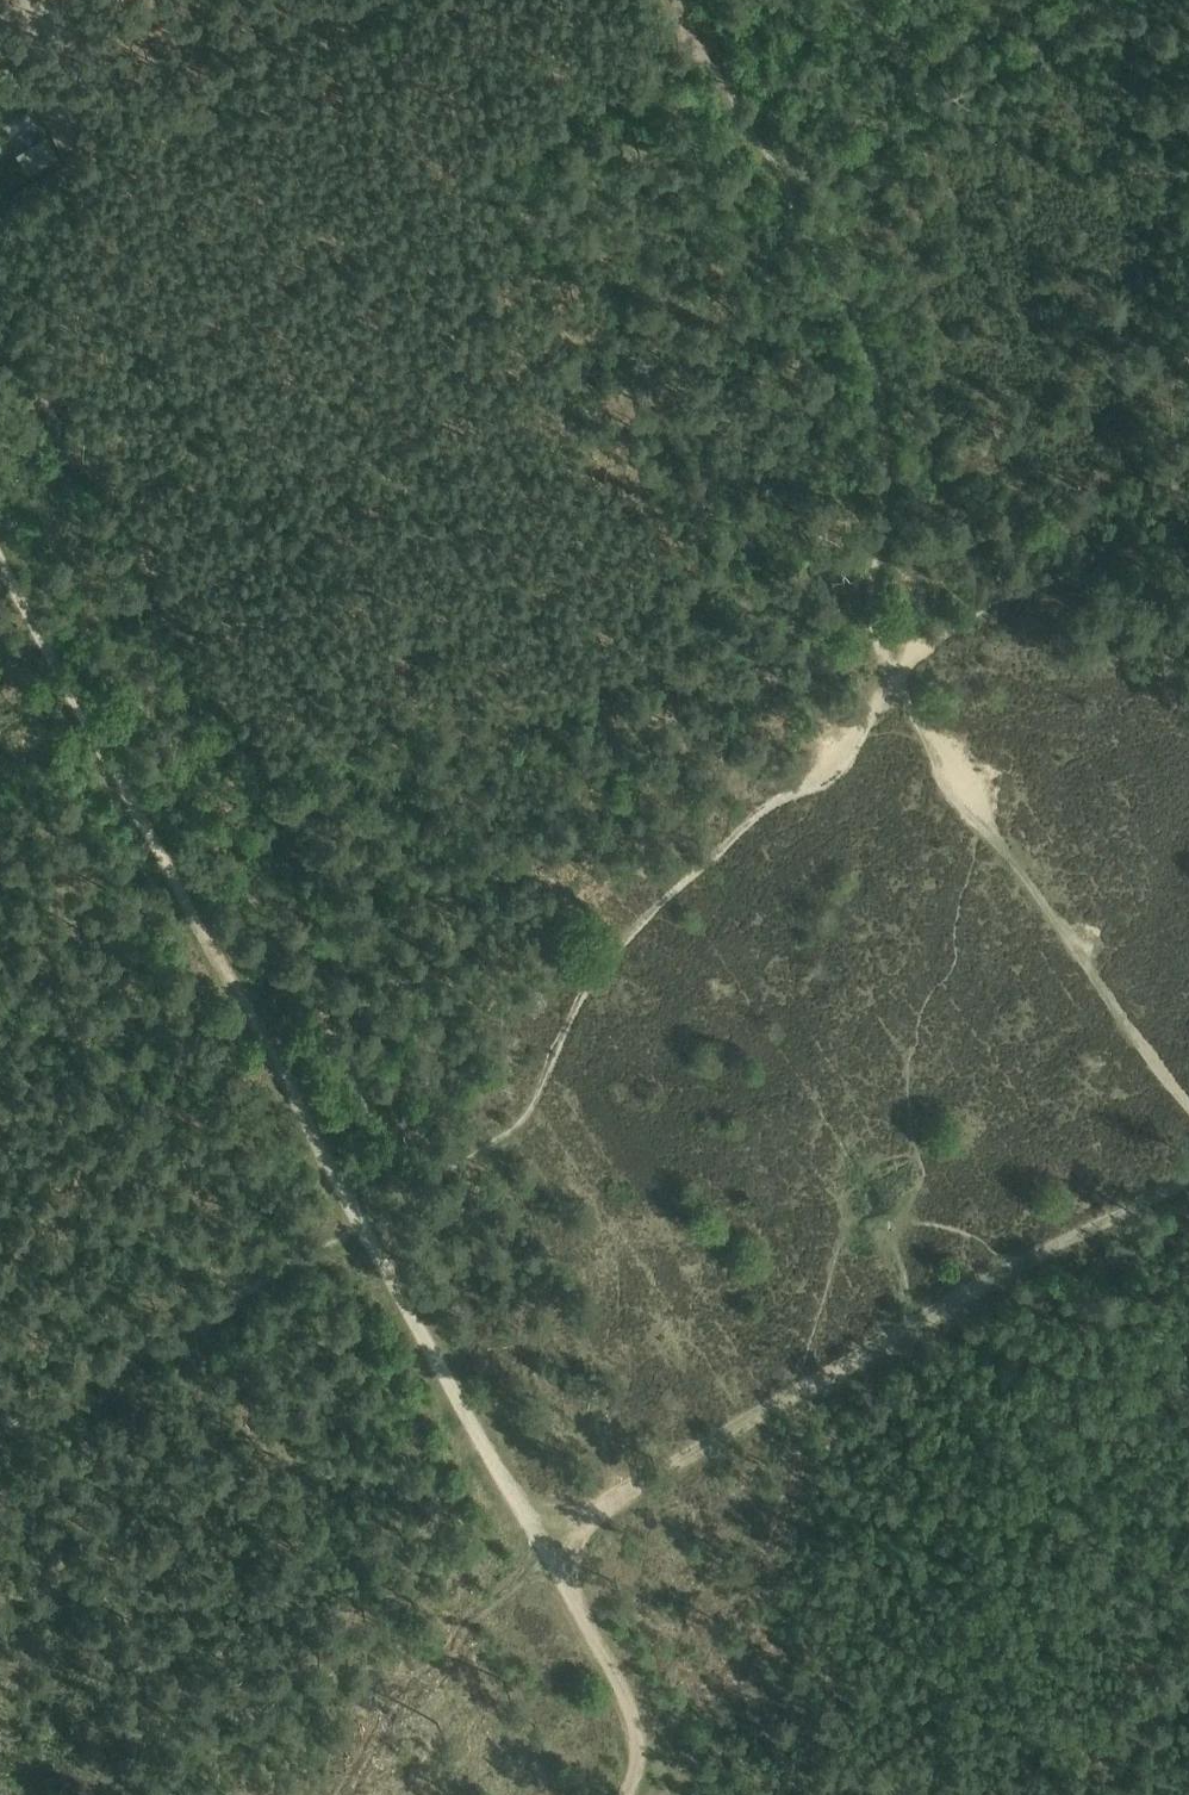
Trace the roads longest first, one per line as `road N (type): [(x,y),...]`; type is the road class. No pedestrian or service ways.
road 1 (track): [(361,1225),(0,559)]
road 2 (track): [(1188,1181),(628,1494),(537,1534)]
road 3 (track): [(656,1762),(361,1225)]
road 4 (track): [(900,676),(863,595),(890,473),(885,425),(861,338),(827,261),(769,164)]
road 5 (track): [(1188,1102),(994,826),(900,676)]
road 6 (track): [(361,1225),(0,1431)]
road 7 (track): [(699,39),(769,164)]

